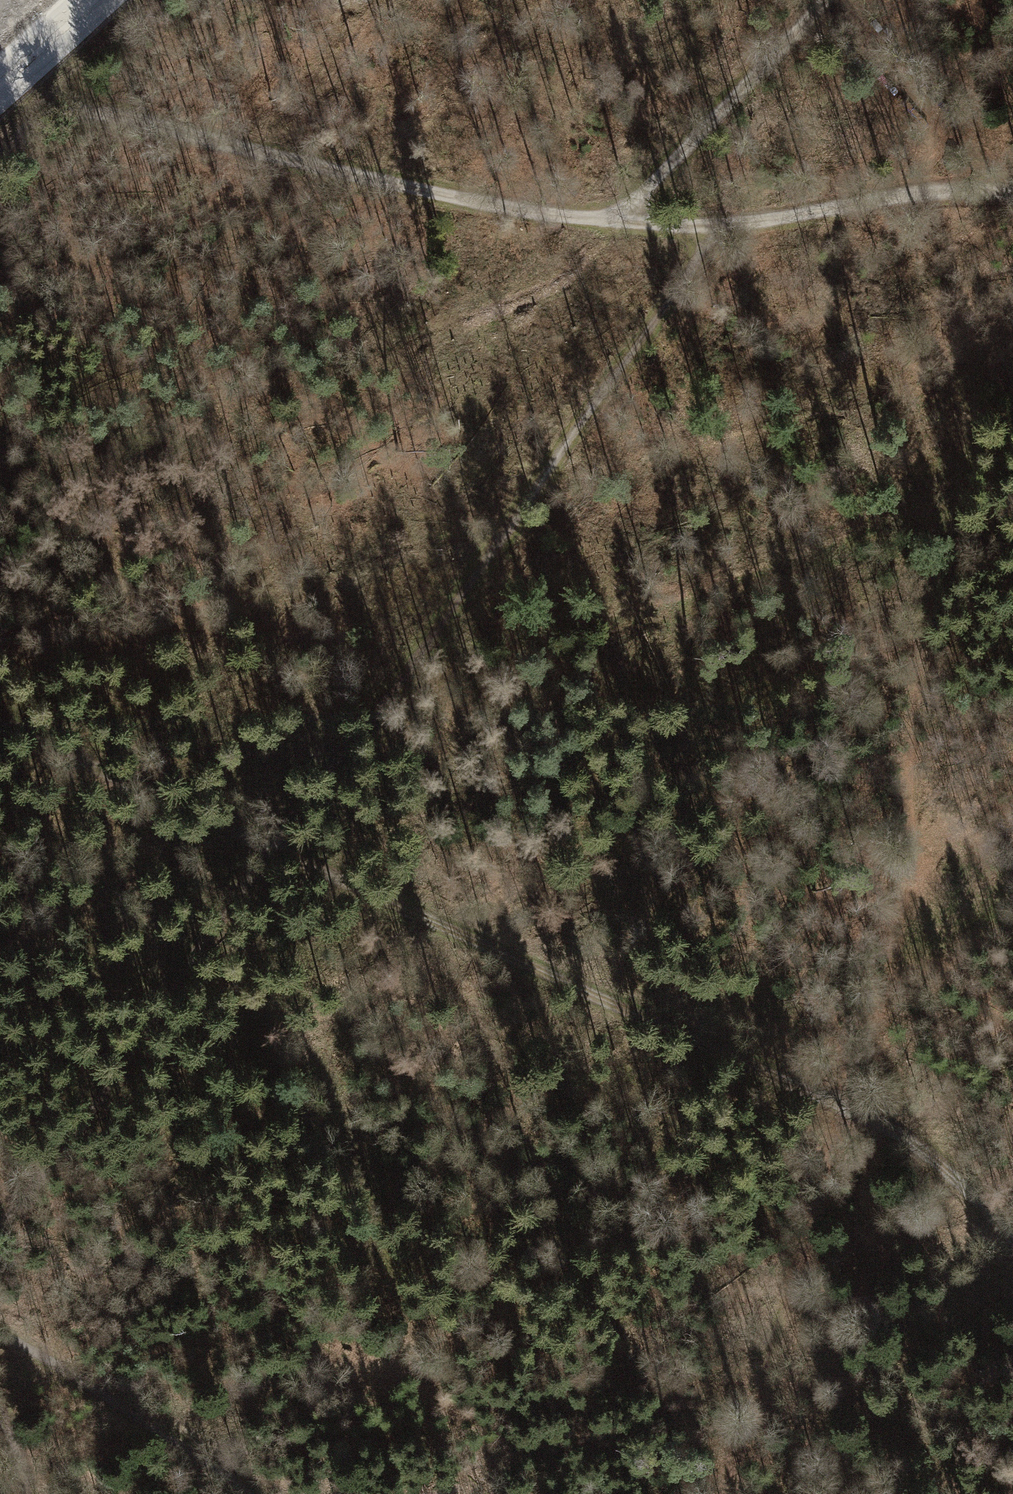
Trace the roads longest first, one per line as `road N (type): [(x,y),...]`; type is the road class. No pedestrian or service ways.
road 1 (track): [(712,227),(277,852),(0,1230)]
road 2 (track): [(1012,329),(967,417),(953,466),(913,806),(890,923),(771,1356),(724,1493)]
road 3 (track): [(0,725),(881,1124),(937,1162),(1012,1240)]
road 4 (track): [(59,94),(475,211),(542,222),(712,227),(929,197),(1012,197)]
road 5 (track): [(615,228),(824,0)]
road 6 (track): [(0,1337),(88,1383),(246,1493)]
road 7 (track): [(851,0),(1012,154)]
road 8 (track): [(0,148),(161,0)]

